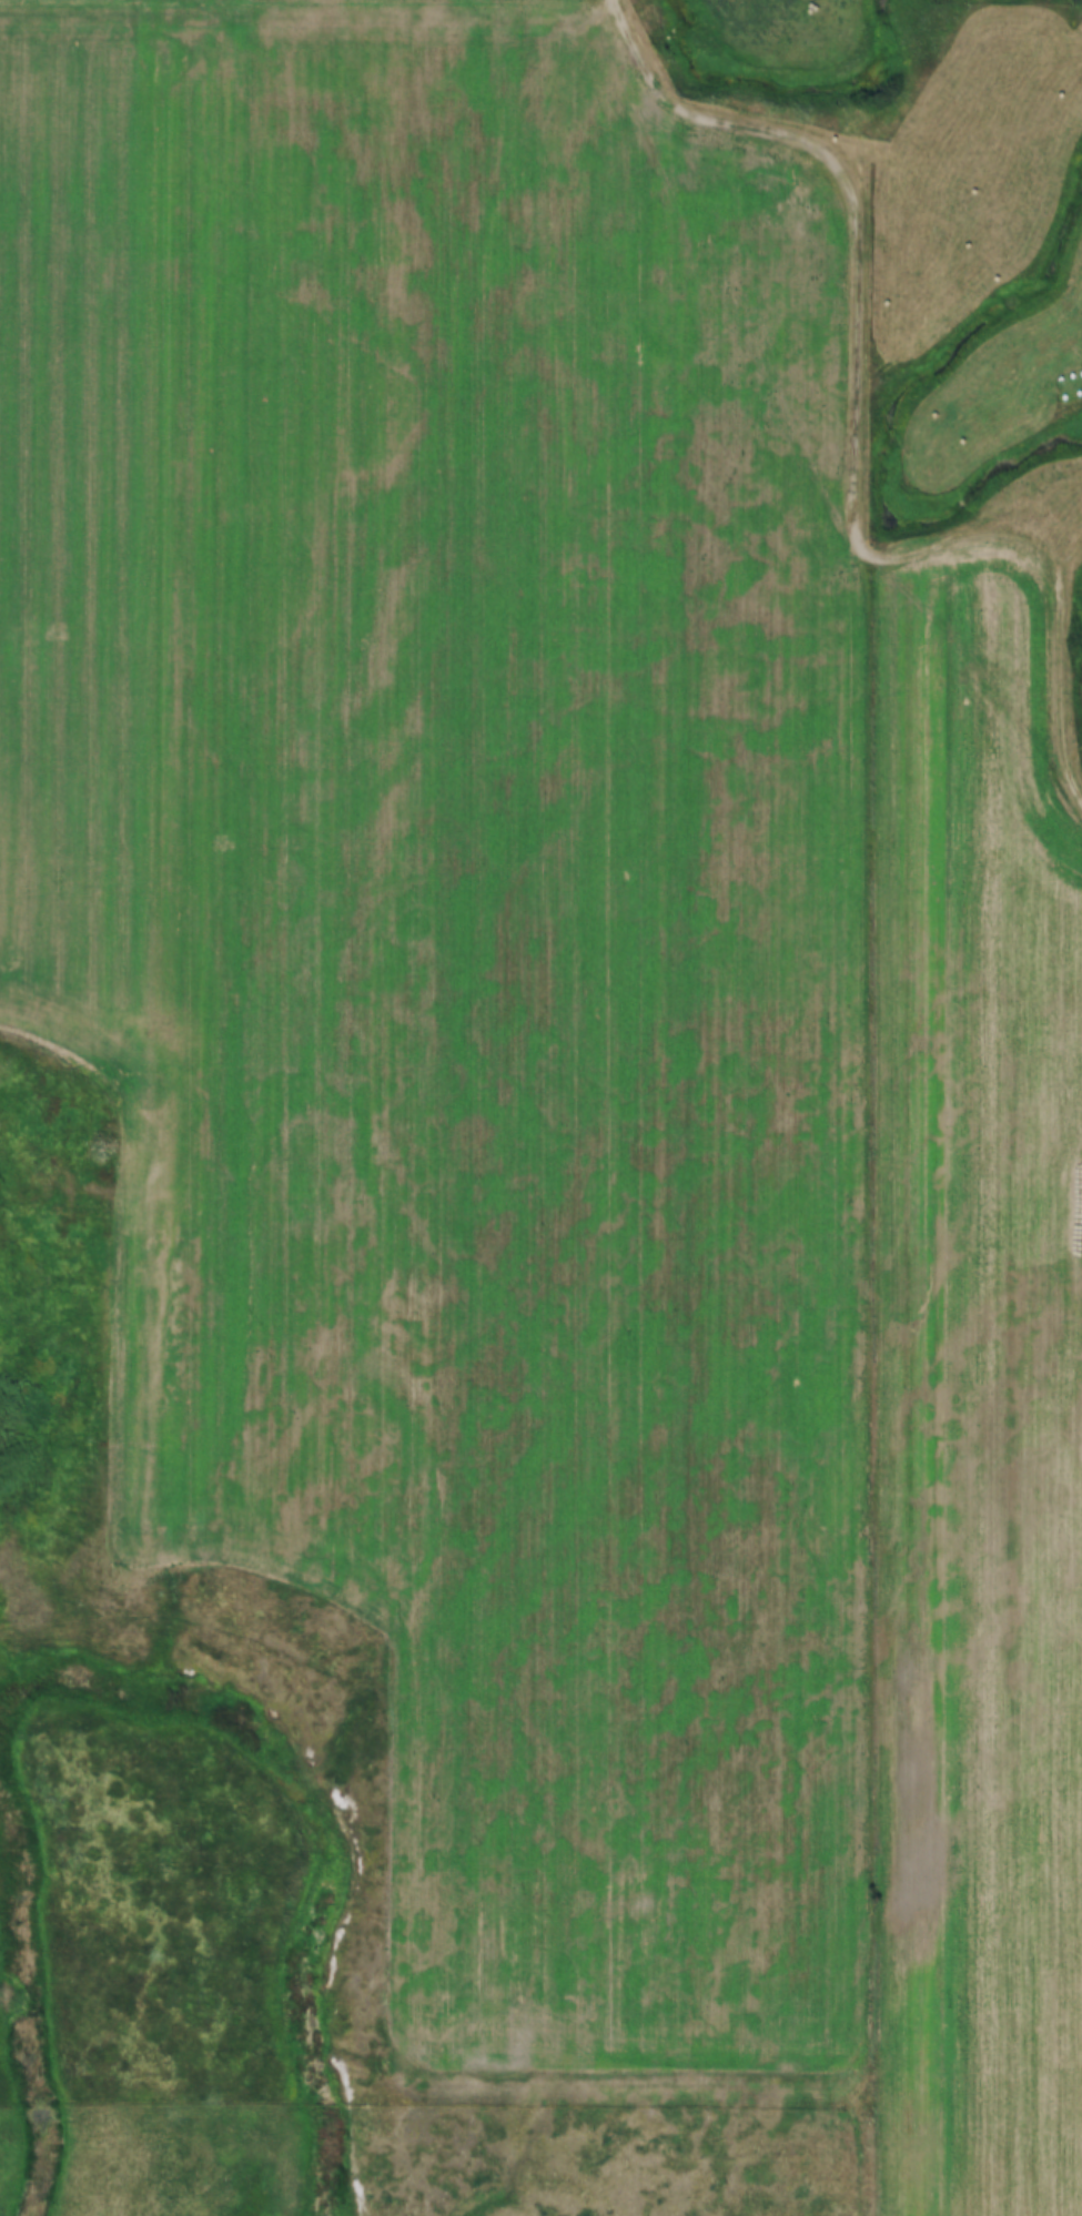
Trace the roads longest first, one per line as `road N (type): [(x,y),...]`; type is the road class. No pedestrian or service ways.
road 1 (track): [(873,2215),(859,195),(825,150),(787,128),(696,111),(670,98),(621,0)]
road 2 (track): [(0,1040),(97,1094),(112,1112),(120,1151)]

